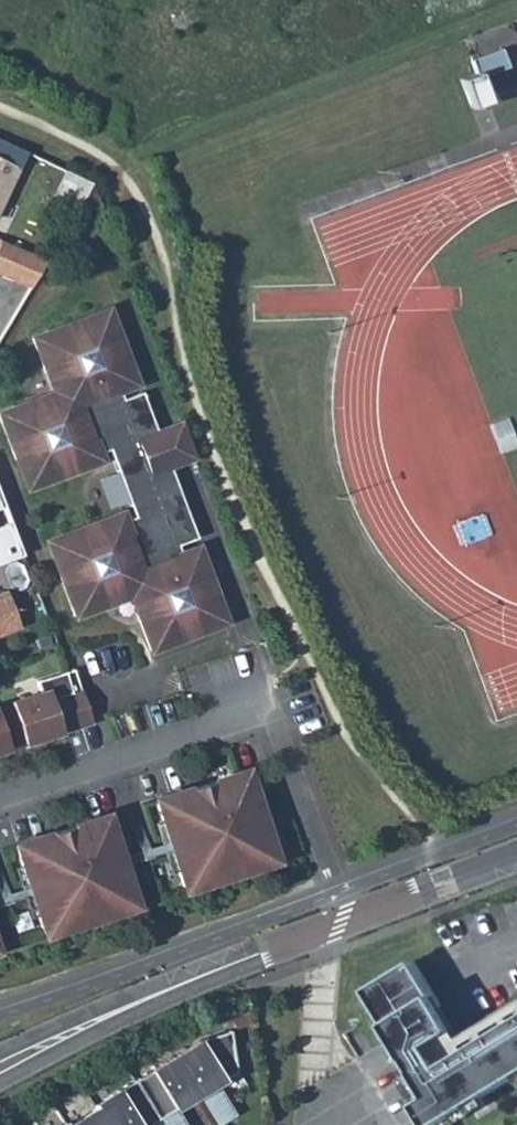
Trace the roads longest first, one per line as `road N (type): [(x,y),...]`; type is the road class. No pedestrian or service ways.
road 1 (residential): [(0,800),(262,715),(340,924)]
road 2 (tertiary): [(0,1069),(98,1018),(340,924)]
road 3 (tertiary): [(340,924),(516,859)]

